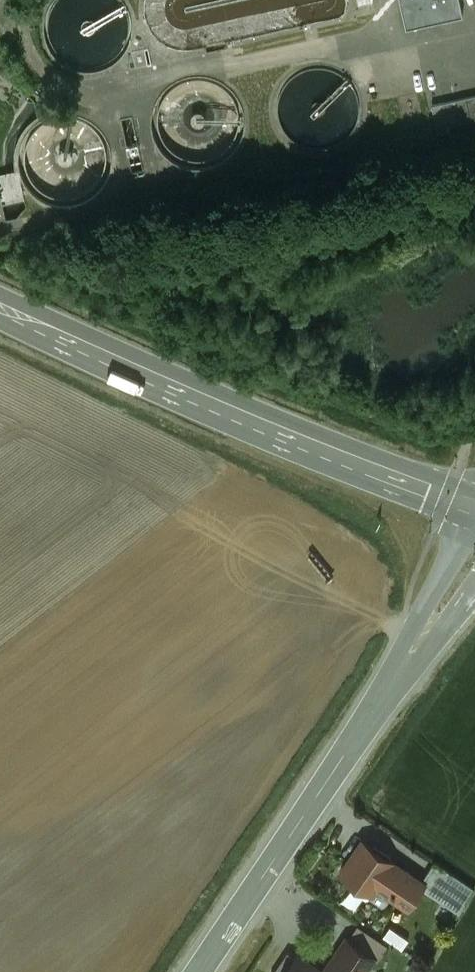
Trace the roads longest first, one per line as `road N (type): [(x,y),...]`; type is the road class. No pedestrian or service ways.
road 1 (secondary): [(0,307),(243,417),(474,507)]
road 2 (secondary): [(474,555),(201,971)]

